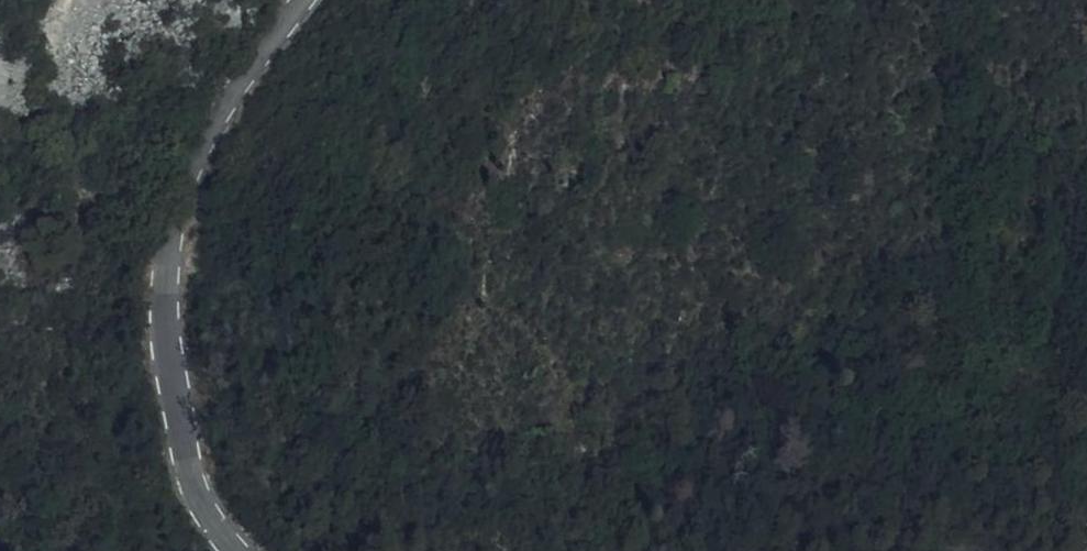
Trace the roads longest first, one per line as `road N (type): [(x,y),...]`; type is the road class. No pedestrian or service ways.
road 1 (tertiary): [(236,550),(204,502),(182,430),(168,327),(171,248),(190,183),(235,92),(305,0)]

